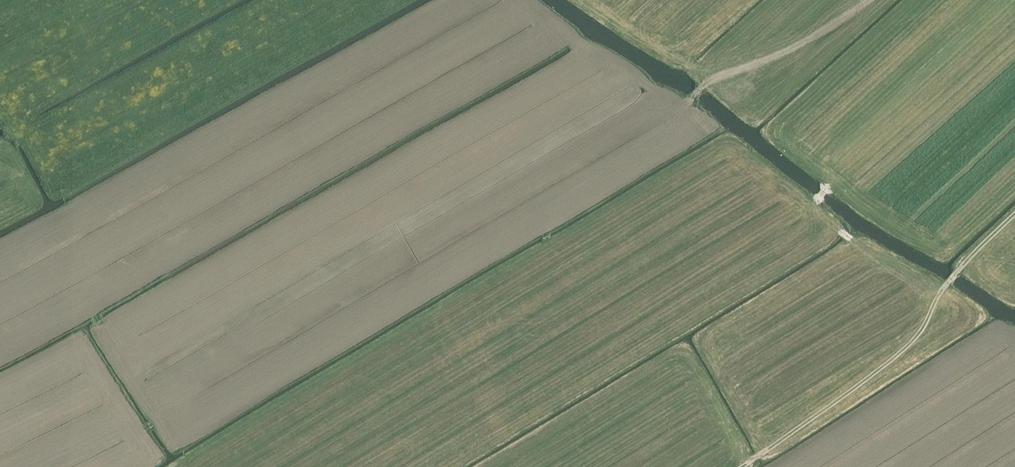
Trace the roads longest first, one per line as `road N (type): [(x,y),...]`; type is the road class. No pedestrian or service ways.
road 1 (track): [(114,449),(175,414),(202,409),(549,207),(693,100)]
road 2 (track): [(455,0),(0,247)]
road 3 (track): [(744,466),(915,343),(949,282)]
road 4 (track): [(524,0),(583,53),(685,106)]
road 5 (track): [(704,86),(775,56),(865,0)]

